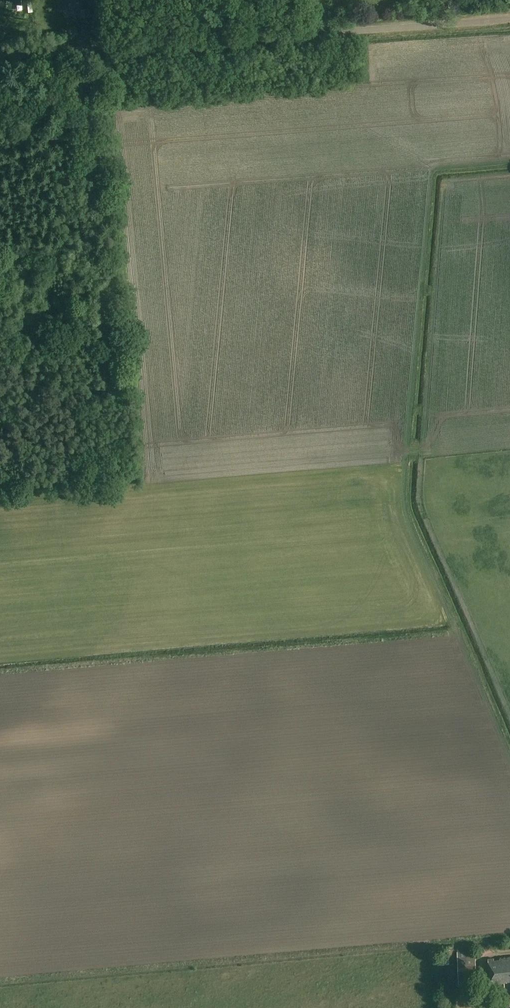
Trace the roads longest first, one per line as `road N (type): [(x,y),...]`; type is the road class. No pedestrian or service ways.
road 1 (unclassified): [(0,57),(509,21)]

